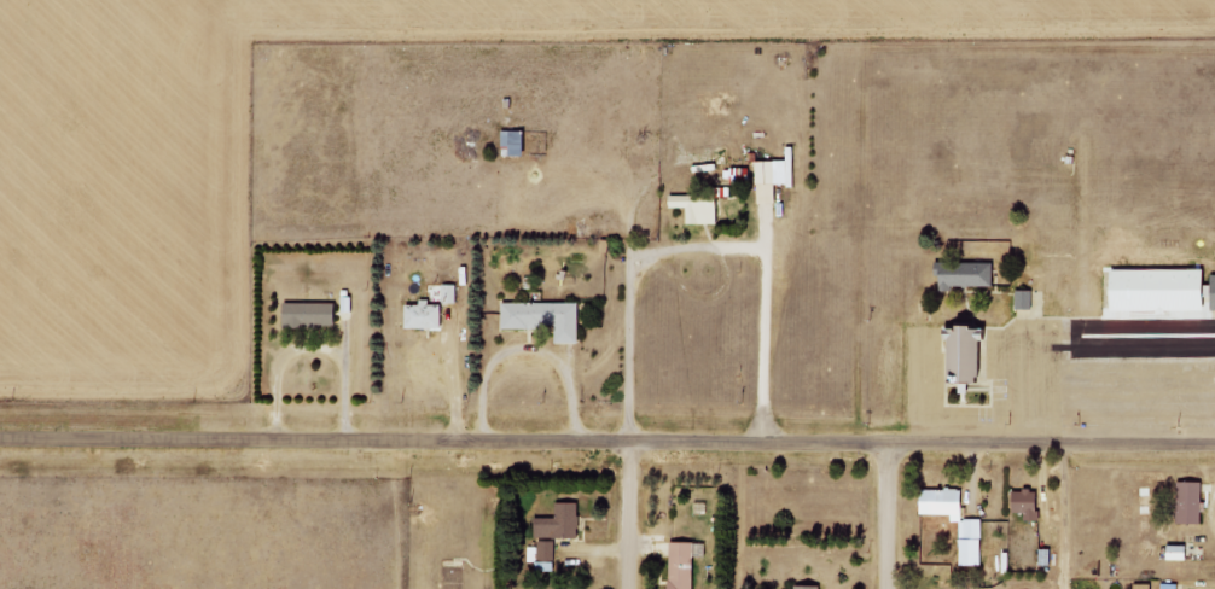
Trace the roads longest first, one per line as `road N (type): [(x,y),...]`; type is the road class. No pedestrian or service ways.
road 1 (residential): [(1214,445),(0,438)]
road 2 (residential): [(888,588),(890,441)]
road 3 (residential): [(629,588),(630,441)]

